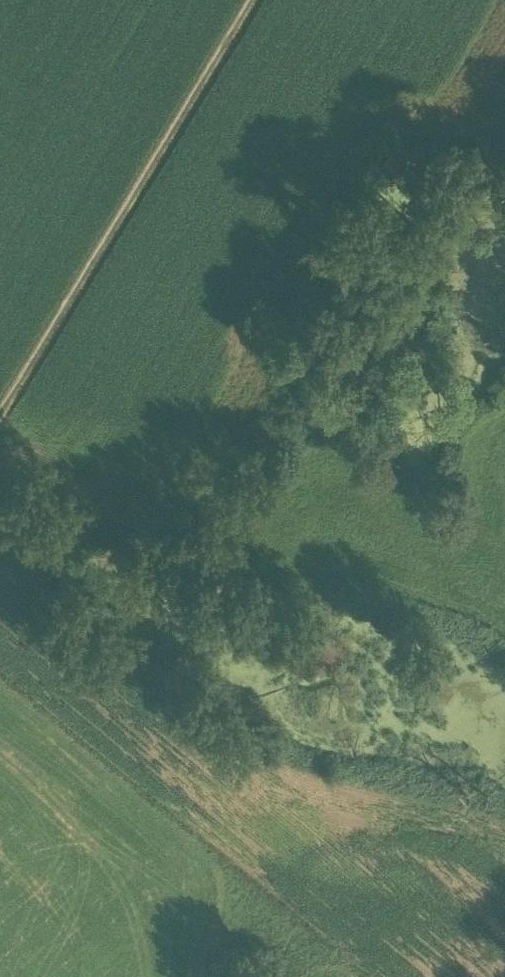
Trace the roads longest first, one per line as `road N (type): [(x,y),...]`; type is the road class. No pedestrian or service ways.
road 1 (track): [(0,409),(250,0)]

